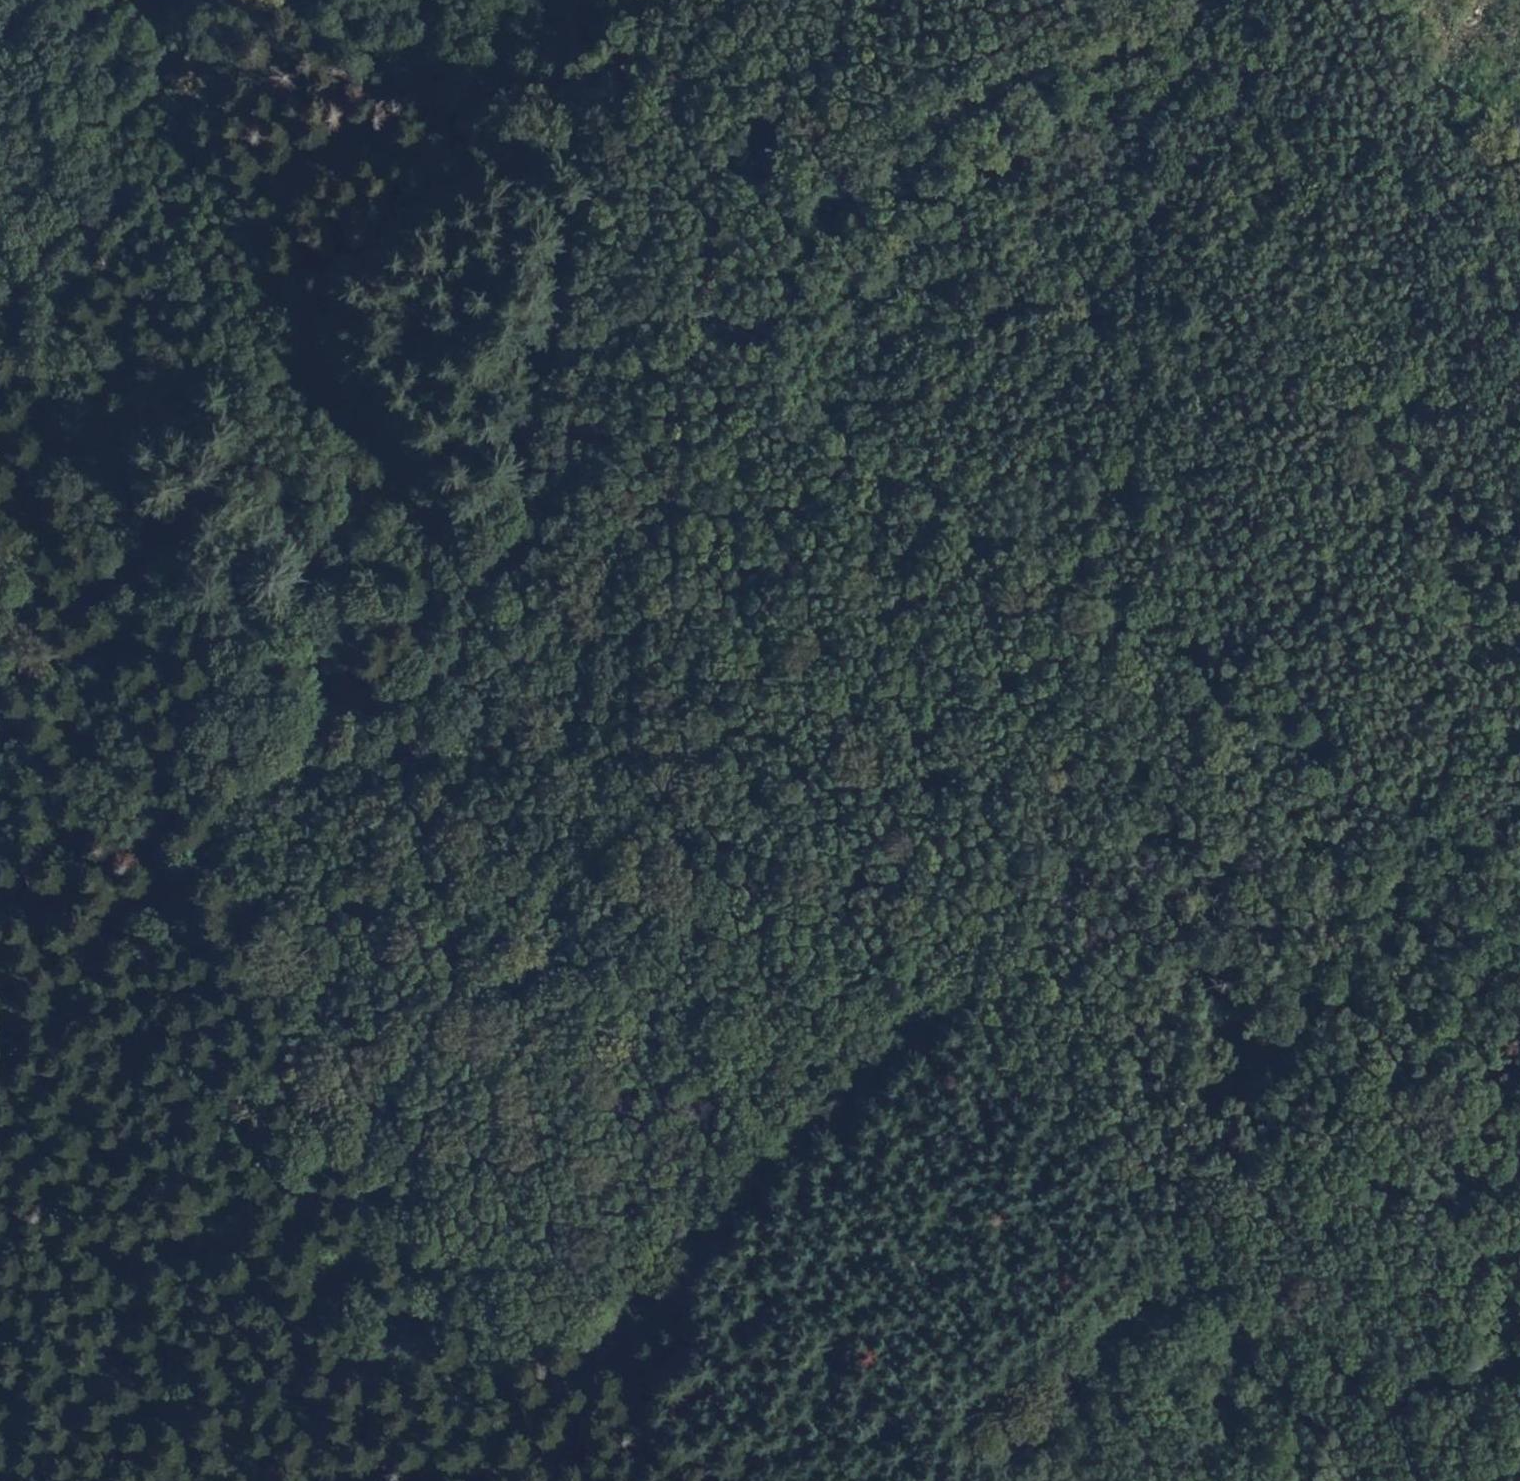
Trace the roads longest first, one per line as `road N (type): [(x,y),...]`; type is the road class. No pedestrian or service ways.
road 1 (track): [(665,0),(604,125),(528,452),(470,547),(356,705),(24,993)]

